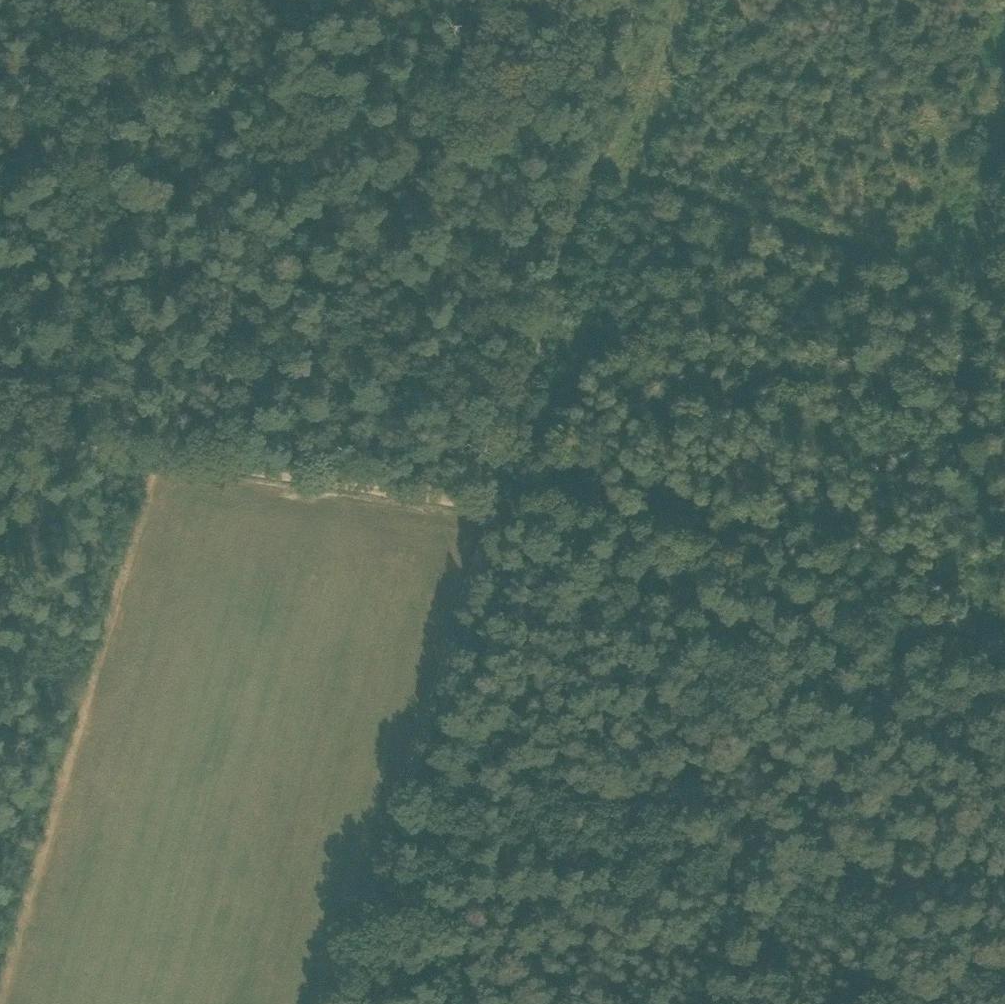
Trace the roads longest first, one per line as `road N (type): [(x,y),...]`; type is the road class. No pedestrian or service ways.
road 1 (track): [(342,1003),(641,0)]
road 2 (track): [(1004,671),(489,514),(0,447)]

